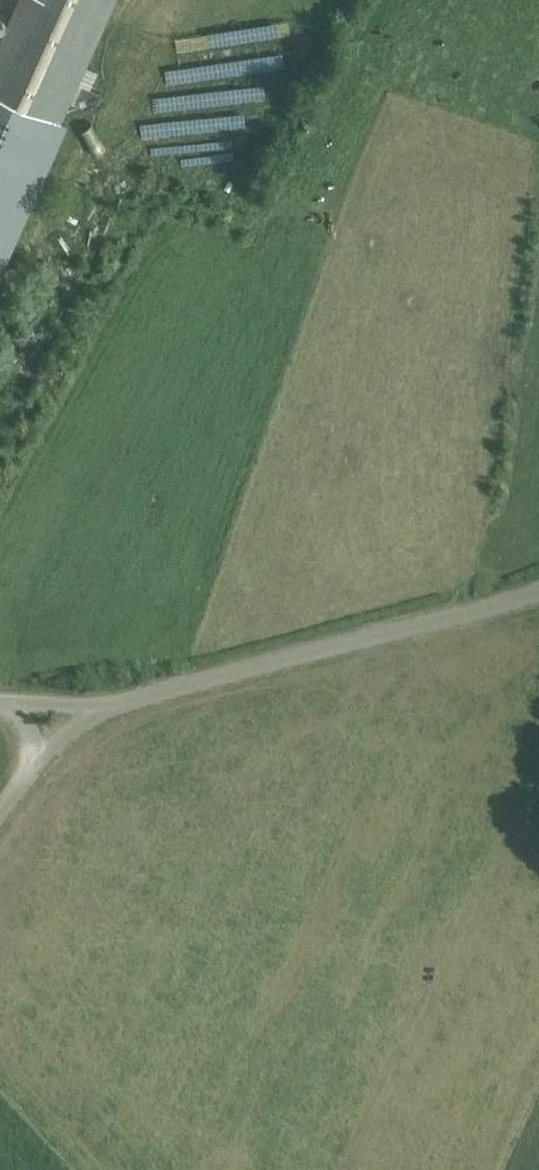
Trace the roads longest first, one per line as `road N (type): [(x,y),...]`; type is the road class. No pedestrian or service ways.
road 1 (unclassified): [(98,705),(538,591)]

